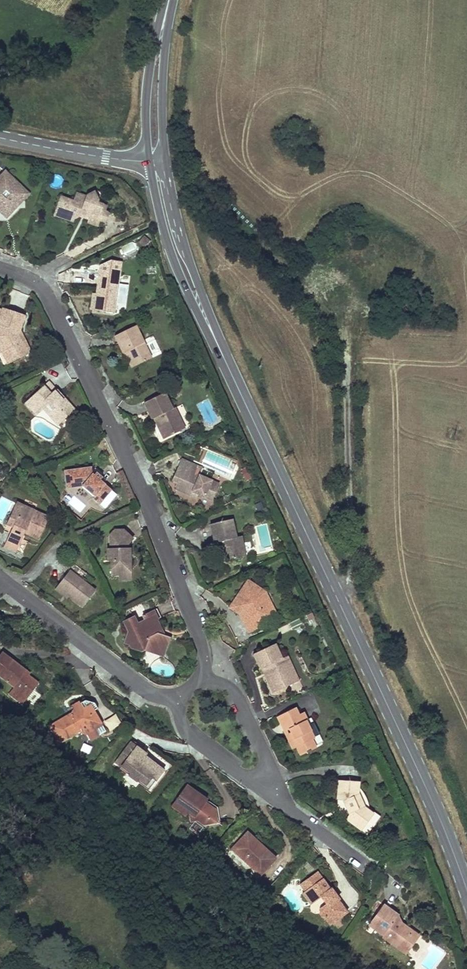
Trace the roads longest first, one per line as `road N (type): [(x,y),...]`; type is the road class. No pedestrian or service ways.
road 1 (tertiary): [(229,368),(466,890)]
road 2 (residential): [(203,679),(204,649),(178,581),(46,295),(0,268)]
road 3 (tertiary): [(149,162),(166,242),(229,368)]
road 4 (residential): [(0,575),(134,686),(176,699)]
road 5 (tertiary): [(229,368),(187,251),(165,160)]
road 6 (tertiary): [(167,0),(147,94),(149,162)]
road 7 (tertiary): [(165,160),(170,0)]
road 8 (tertiary): [(149,162),(0,138)]
road 9 (residential): [(203,679),(235,693),(265,757),(265,785)]
road 10 (residential): [(176,699),(197,743),(265,785)]
road 11 (residential): [(265,785),(365,865)]

